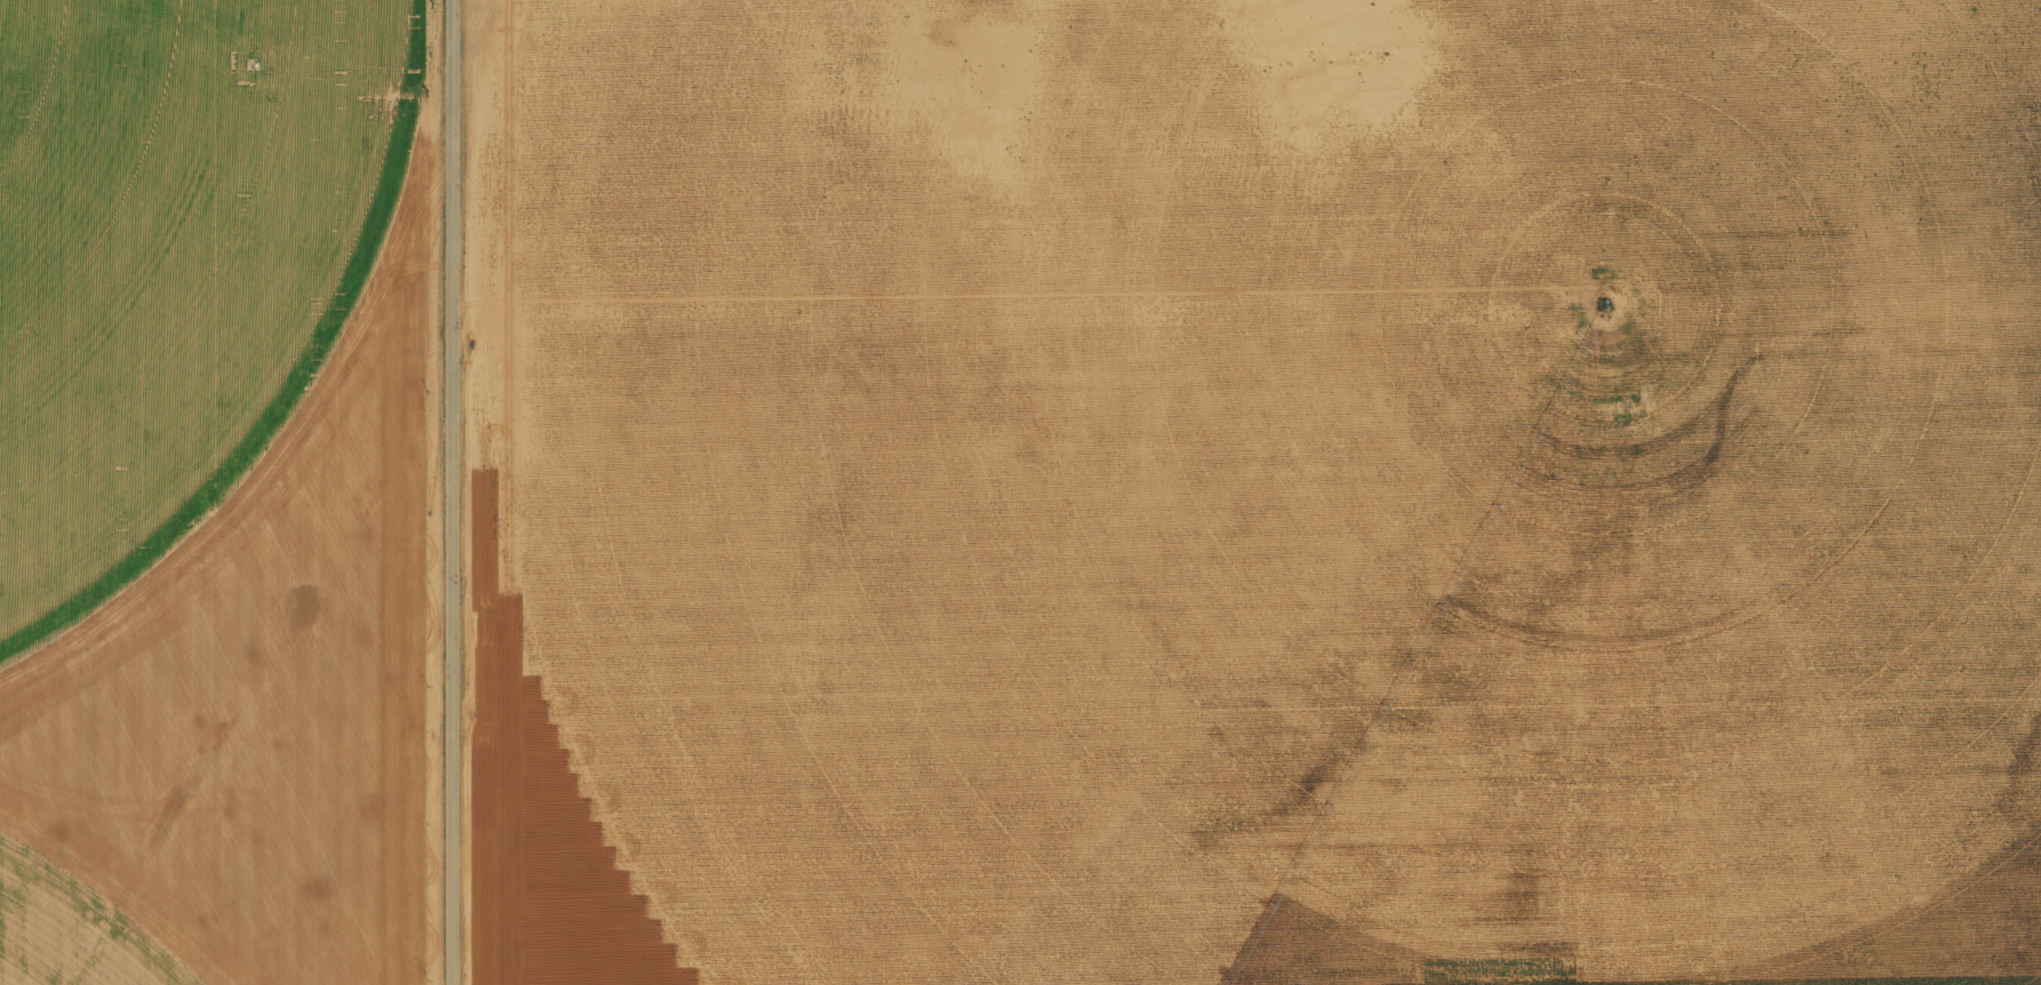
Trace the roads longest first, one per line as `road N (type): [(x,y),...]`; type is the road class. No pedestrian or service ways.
road 1 (residential): [(449,984),(449,0)]

